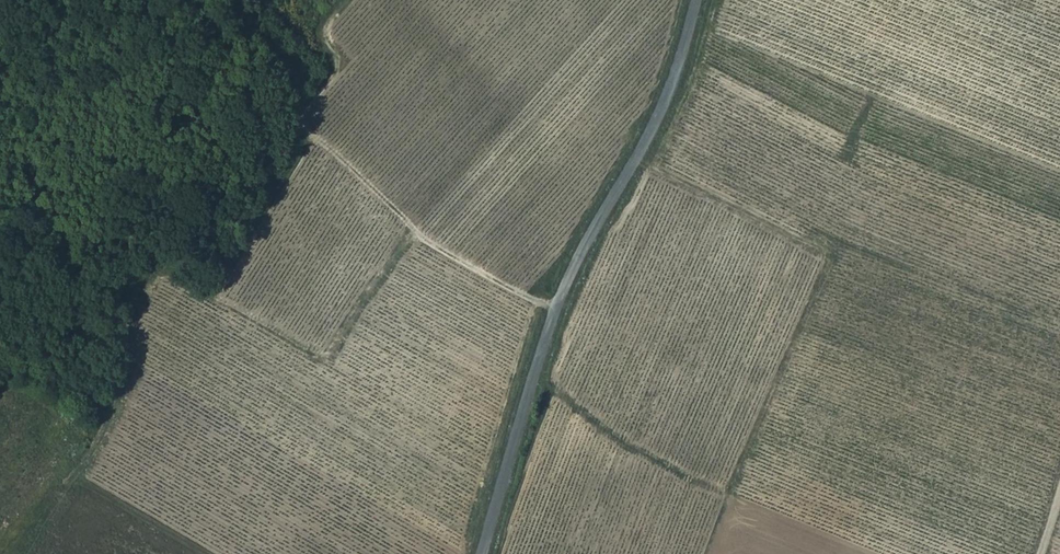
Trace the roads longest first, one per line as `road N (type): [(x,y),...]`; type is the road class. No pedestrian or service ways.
road 1 (unclassified): [(699,0),(659,116),(564,294),(484,553)]

